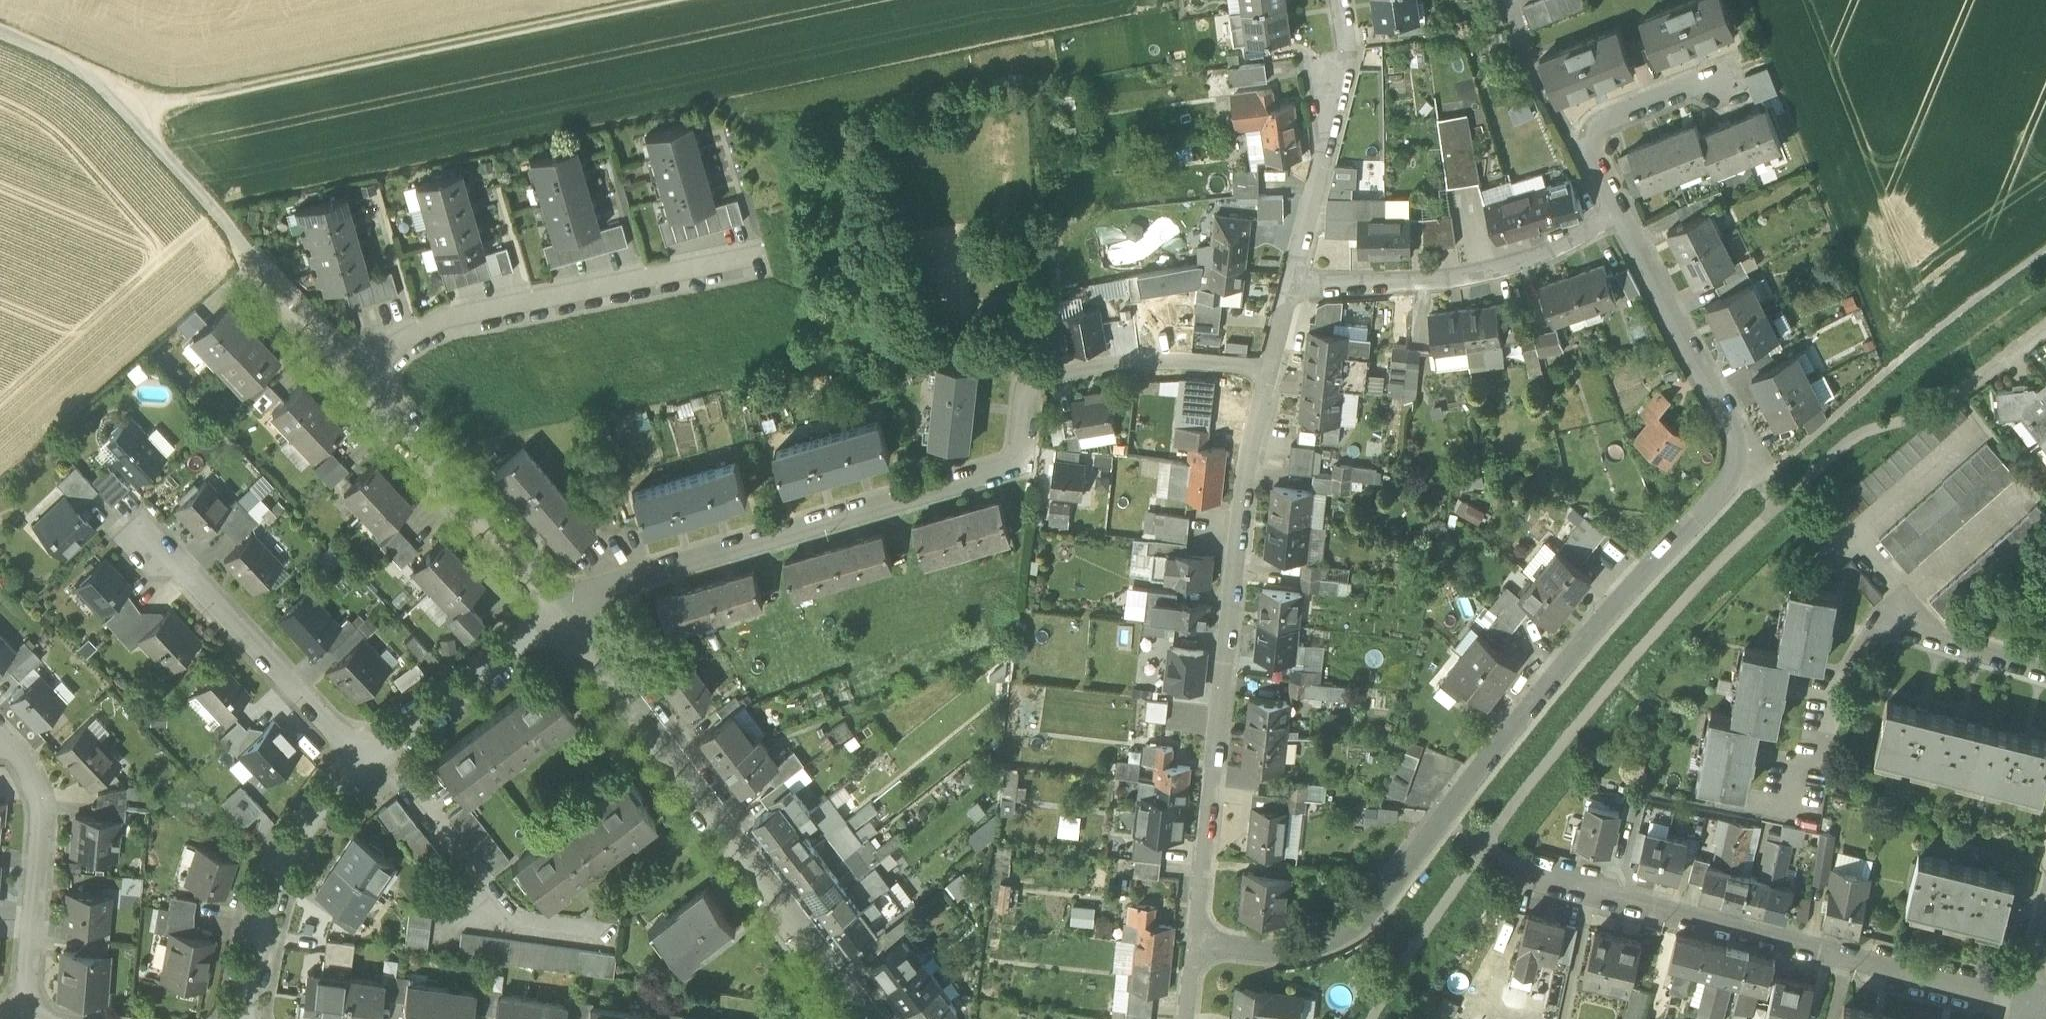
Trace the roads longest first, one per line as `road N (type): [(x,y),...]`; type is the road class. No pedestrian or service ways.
road 1 (residential): [(1615,212),(1738,433),(1737,470),(1526,714),(1370,914),(1326,942),(1278,953),(1197,948)]
road 2 (residential): [(556,615),(638,573),(1017,462),(1029,382),(1133,360),(1273,371)]
road 3 (residential): [(1197,948),(1249,468),(1273,371)]
road 4 (track): [(663,0),(125,112)]
road 5 (residential): [(1533,871),(2030,1003)]
road 6 (residential): [(556,615),(868,1018)]
road 7 (residential): [(347,372),(448,316),(754,255)]
road 8 (residential): [(1293,289),(1460,277),(1537,256),(1615,212)]
road 9 (track): [(246,244),(73,58),(0,28)]
road 10 (residential): [(367,767),(142,528)]
road 11 (residential): [(2045,670),(1900,617),(1850,664),(1826,762)]
road 12 (residential): [(347,372),(556,615)]
road 13 (residential): [(1293,289),(1348,50),(1341,0)]
road 14 (residential): [(24,1018),(39,805),(21,760),(0,739)]
road 15 (residential): [(367,767),(304,825),(255,932),(245,1018)]
road 16 (residential): [(556,615),(367,767)]
road 17 (residential): [(1615,212),(1582,134),(1716,77)]
road 18 (residential): [(246,244),(347,372)]

